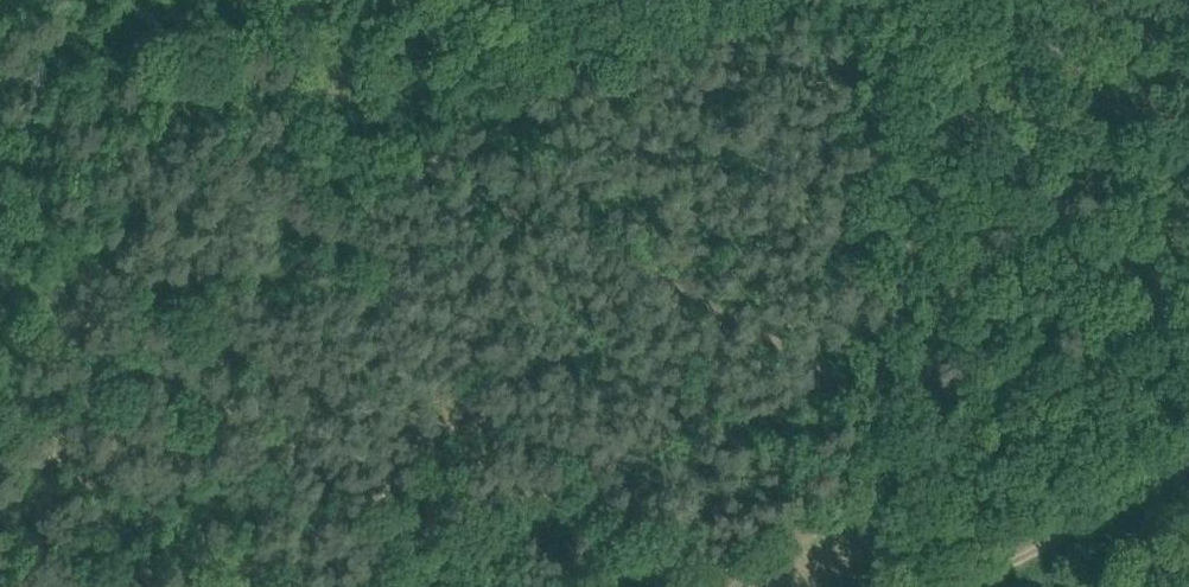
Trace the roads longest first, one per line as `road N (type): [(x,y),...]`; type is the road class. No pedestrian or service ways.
road 1 (track): [(802,0),(462,132),(433,165),(242,104),(113,0)]
road 2 (track): [(433,165),(762,330),(864,403),(1031,546)]
road 3 (track): [(1188,465),(952,586)]

